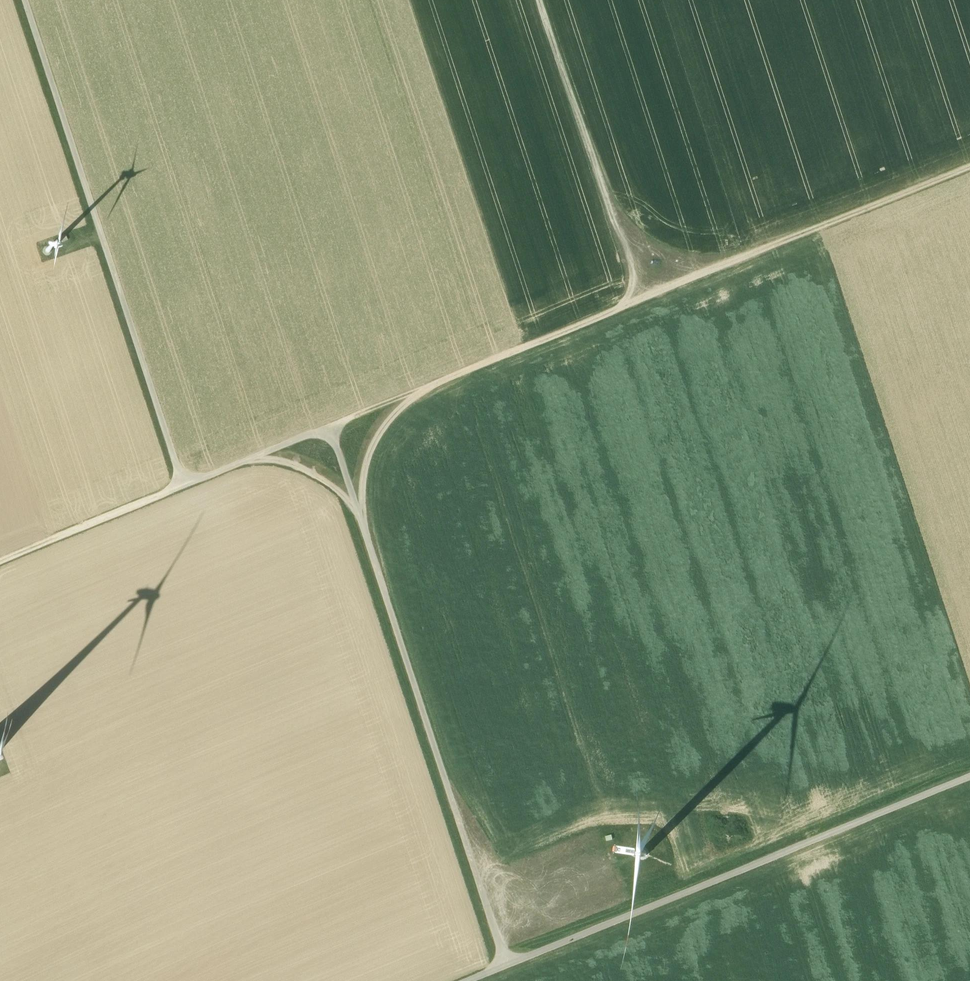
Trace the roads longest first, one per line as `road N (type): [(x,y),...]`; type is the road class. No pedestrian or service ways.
road 1 (track): [(506,966),(329,428),(0,561)]
road 2 (track): [(969,166),(329,428)]
road 3 (track): [(469,980),(969,777)]
road 4 (track): [(185,484),(24,0)]
road 5 (track): [(617,222),(539,0)]
road 6 (track): [(422,389),(375,438),(360,519)]

